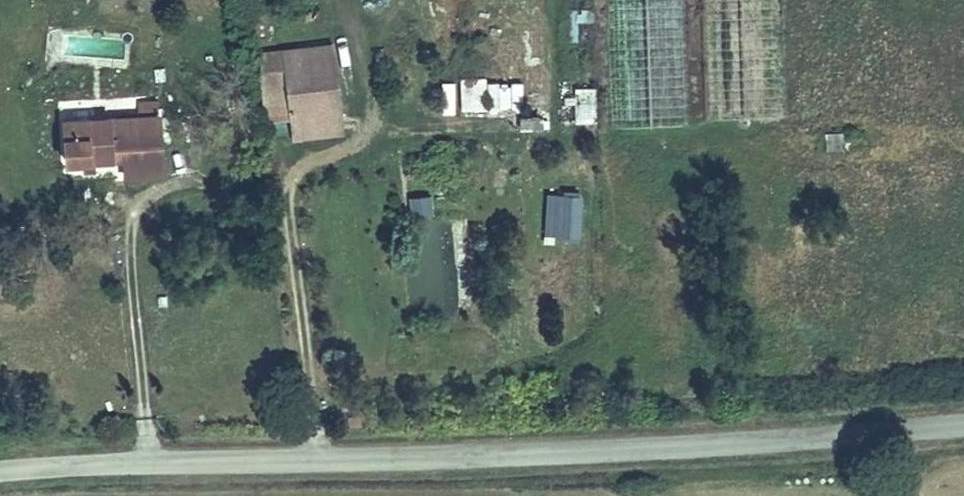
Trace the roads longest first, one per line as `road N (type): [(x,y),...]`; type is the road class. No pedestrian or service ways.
road 1 (unclassified): [(963,426),(672,447),(0,469)]

